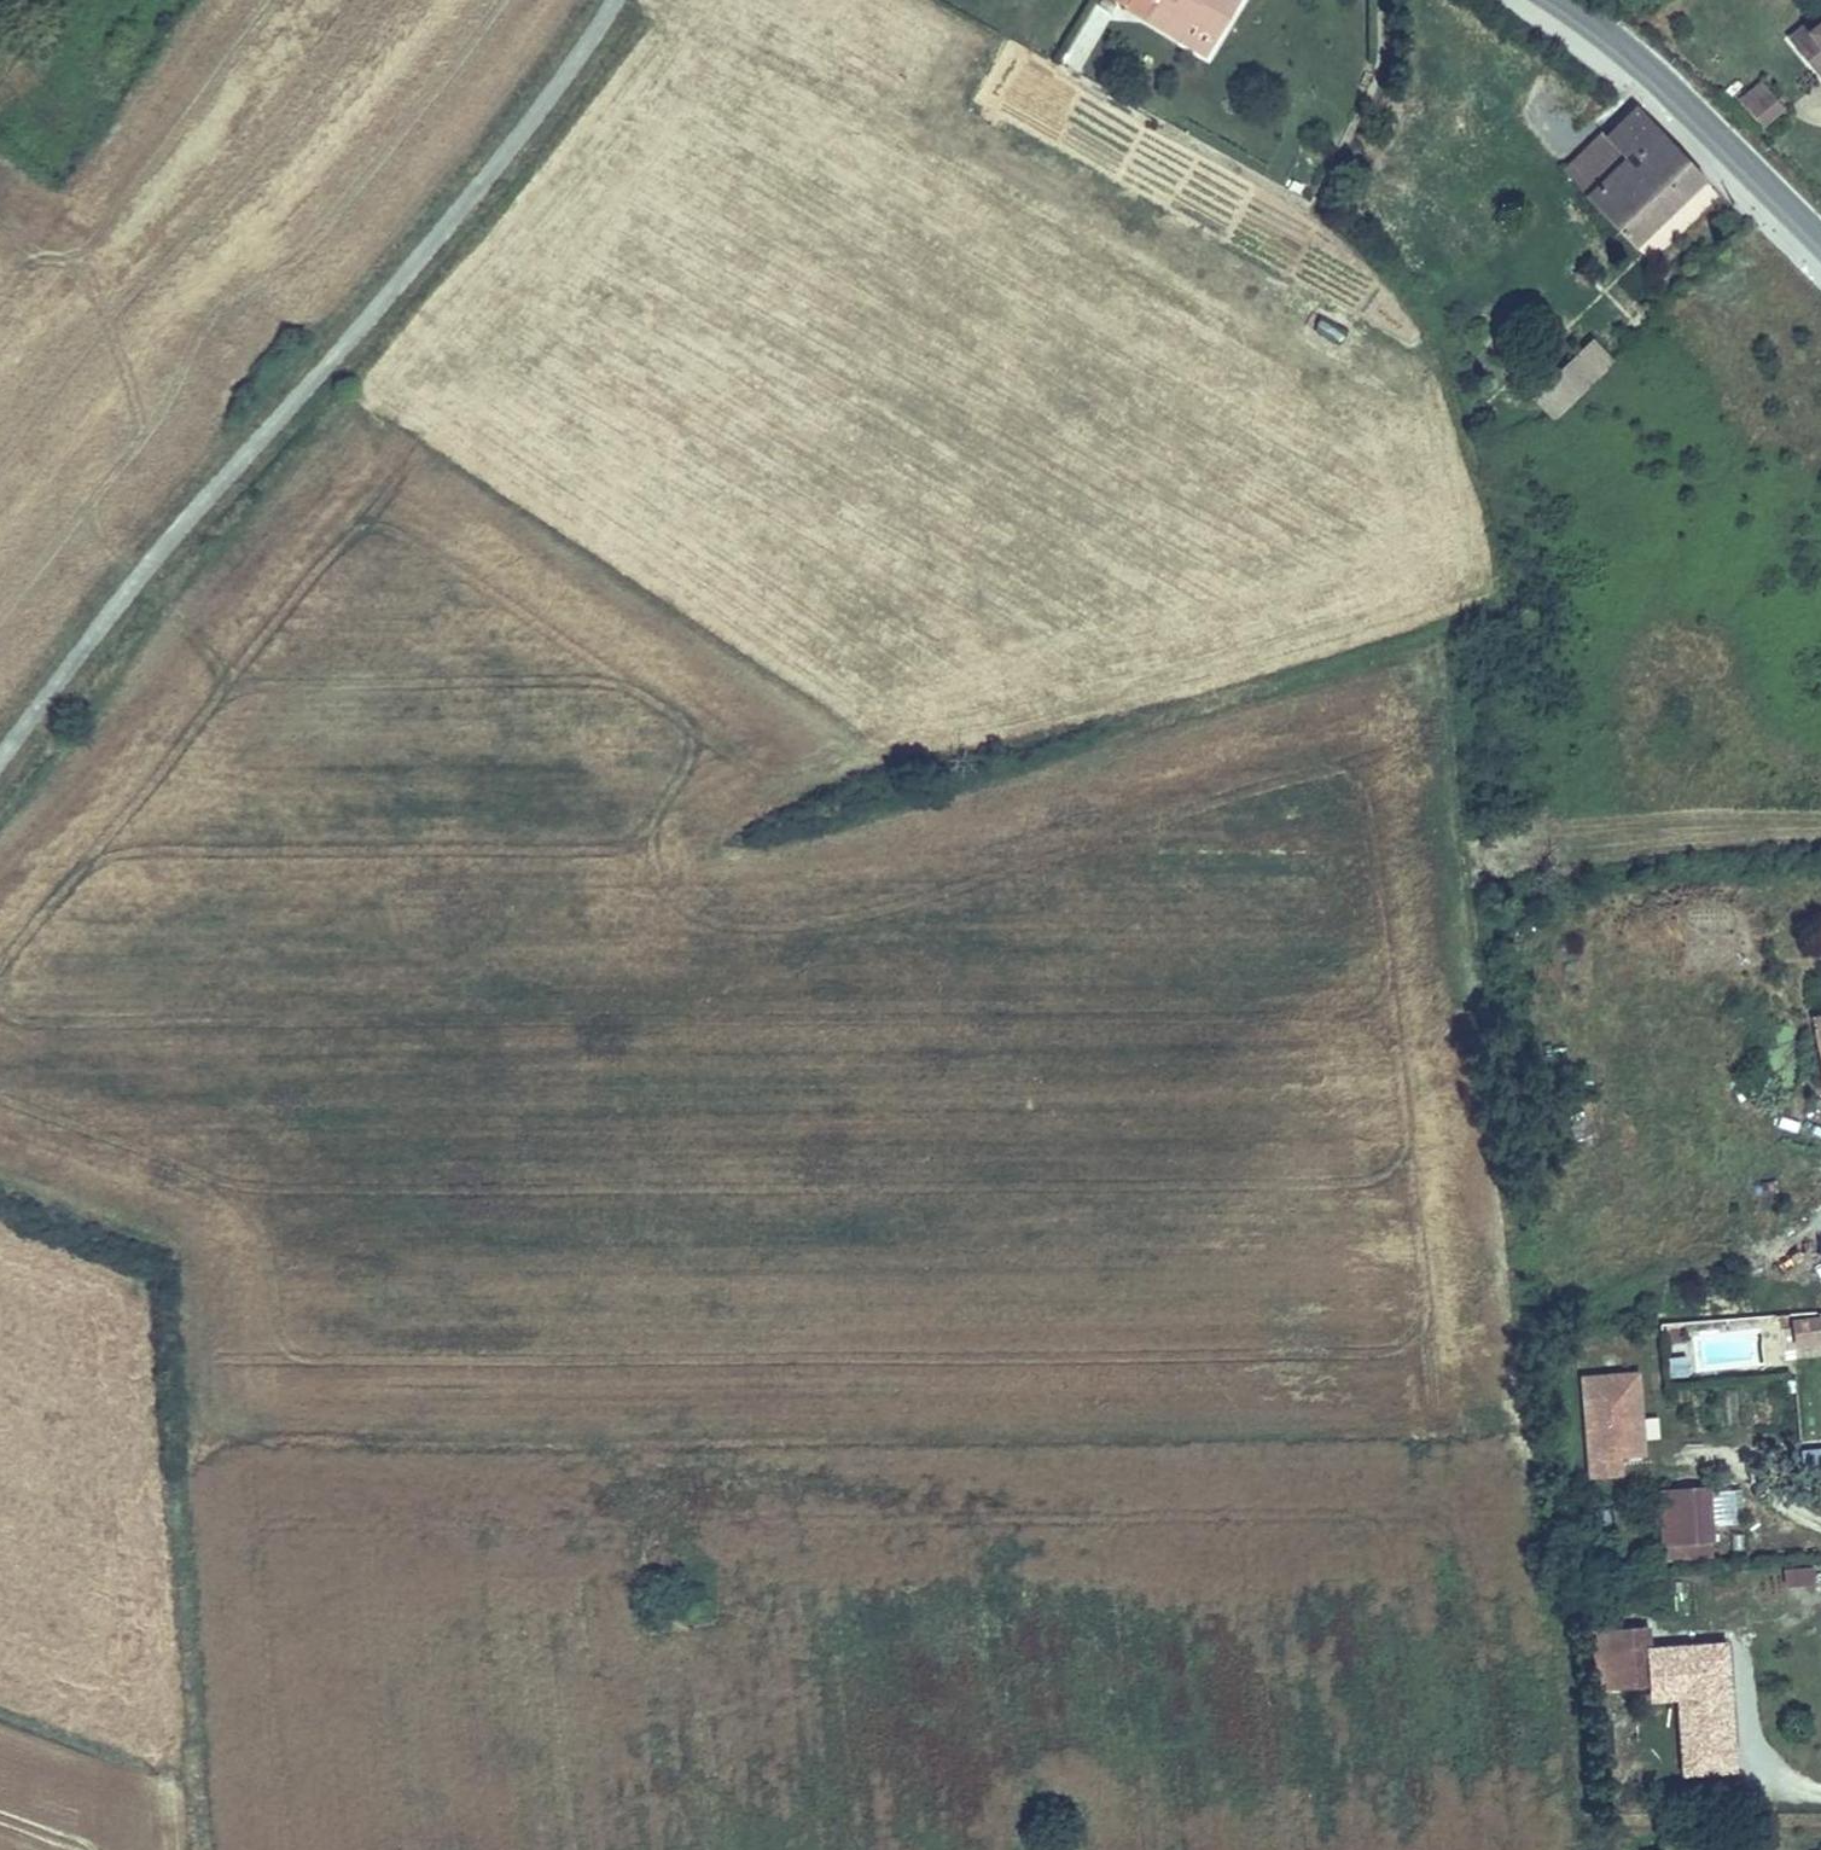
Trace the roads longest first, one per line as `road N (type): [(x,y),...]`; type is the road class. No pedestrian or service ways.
road 1 (unclassified): [(614,0),(497,165),(107,614),(0,756)]
road 2 (unclassified): [(1546,0),(1640,66),(1820,241)]

